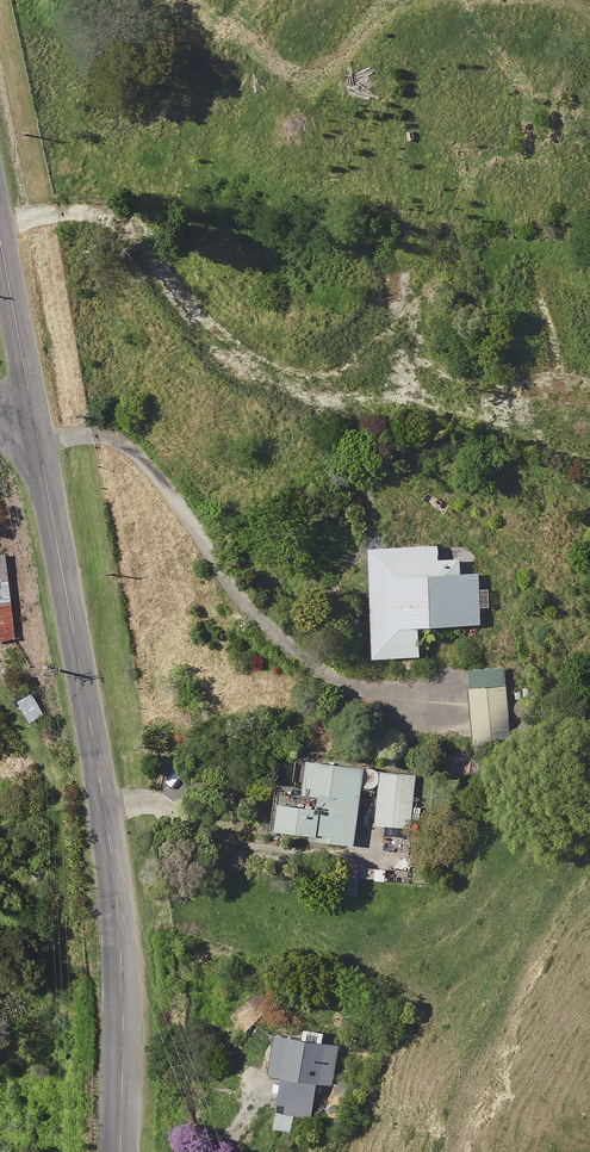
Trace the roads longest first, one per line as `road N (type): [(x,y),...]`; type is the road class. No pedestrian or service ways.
road 1 (residential): [(34,417),(116,903),(125,1003),(119,1151)]
road 2 (residential): [(0,251),(34,417)]

